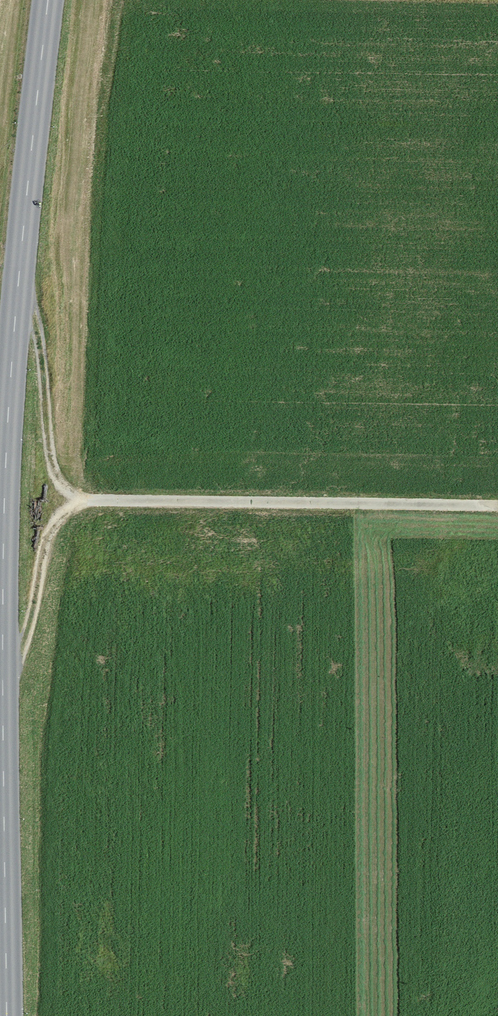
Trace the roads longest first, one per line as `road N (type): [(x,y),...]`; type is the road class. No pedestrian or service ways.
road 1 (secondary): [(0,681),(9,445),(46,0)]
road 2 (track): [(0,710),(39,557),(53,523),(78,499),(55,478),(39,349),(20,310)]
road 3 (track): [(78,499),(497,506)]
road 4 (secondary): [(3,916),(0,778)]

